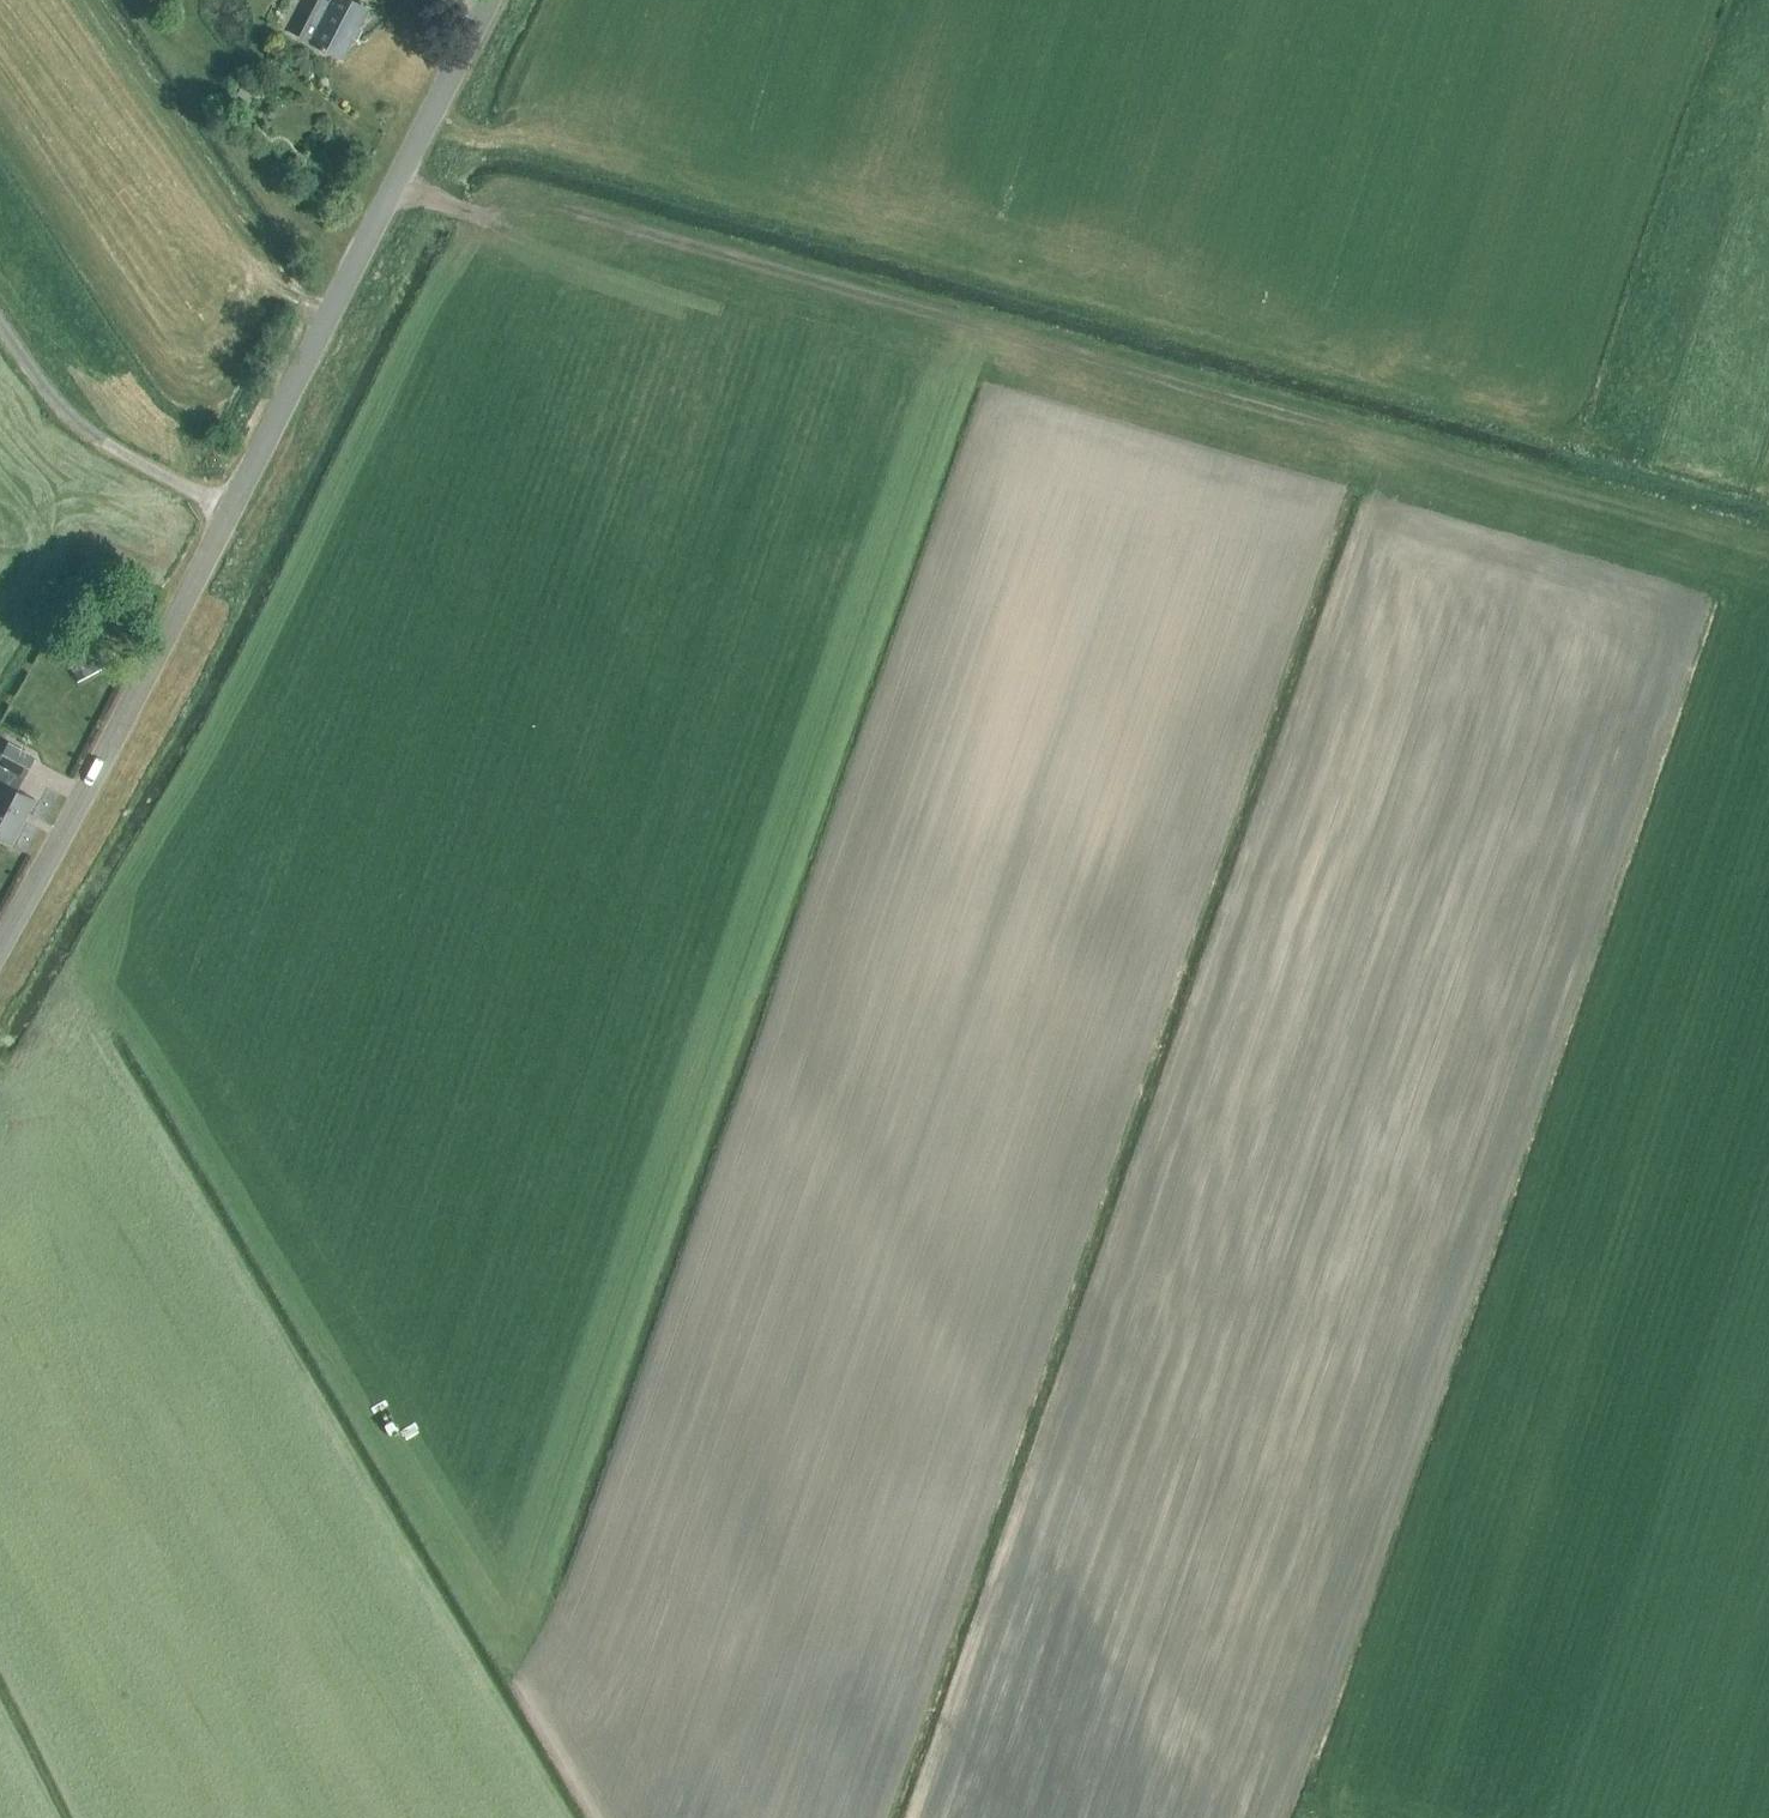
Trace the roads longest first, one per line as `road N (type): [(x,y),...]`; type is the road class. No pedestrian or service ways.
road 1 (unclassified): [(0,941),(487,0)]
road 2 (track): [(230,510),(80,425),(0,323)]

